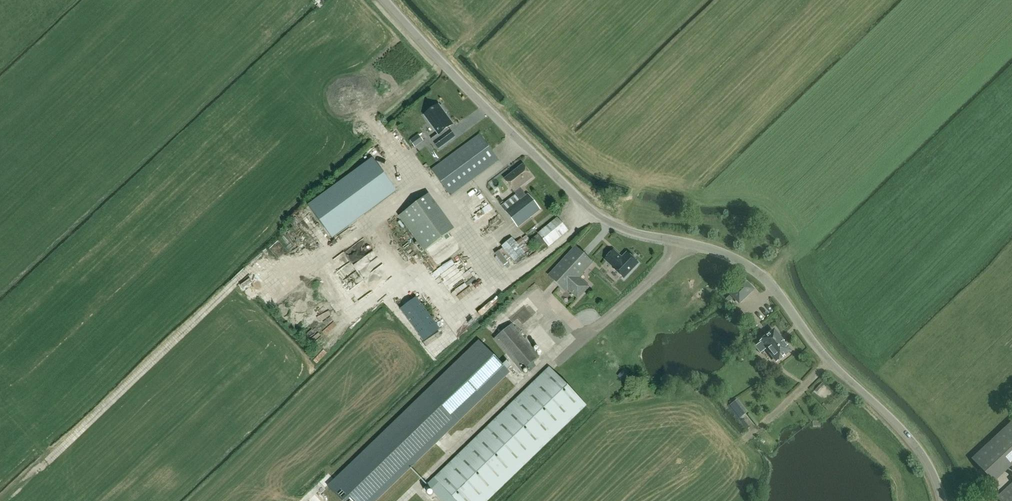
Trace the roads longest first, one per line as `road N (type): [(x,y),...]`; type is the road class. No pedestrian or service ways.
road 1 (tertiary): [(941,500),(916,446),(824,356),(772,286),(723,253),(601,217),(384,0)]

